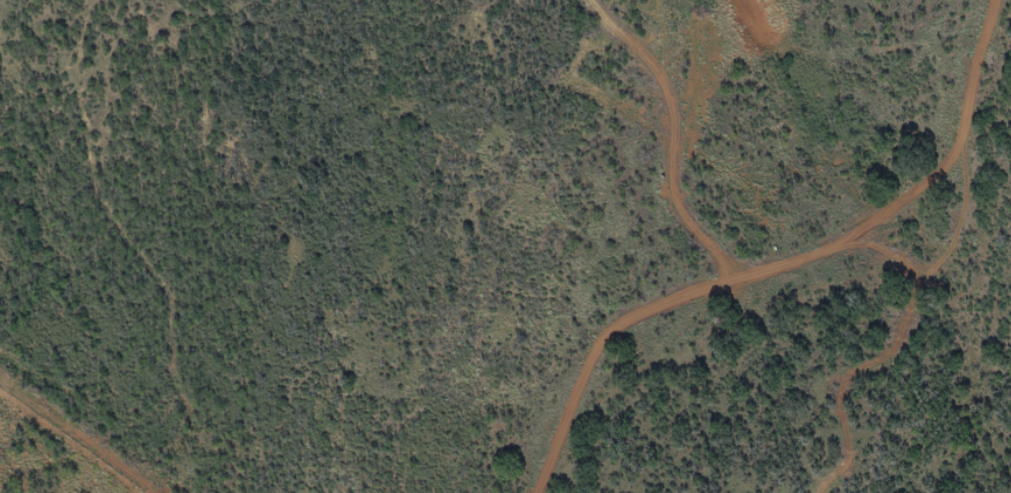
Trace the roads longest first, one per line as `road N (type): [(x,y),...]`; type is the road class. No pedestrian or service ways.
road 1 (residential): [(831,492),(836,428),(708,160),(573,0)]

